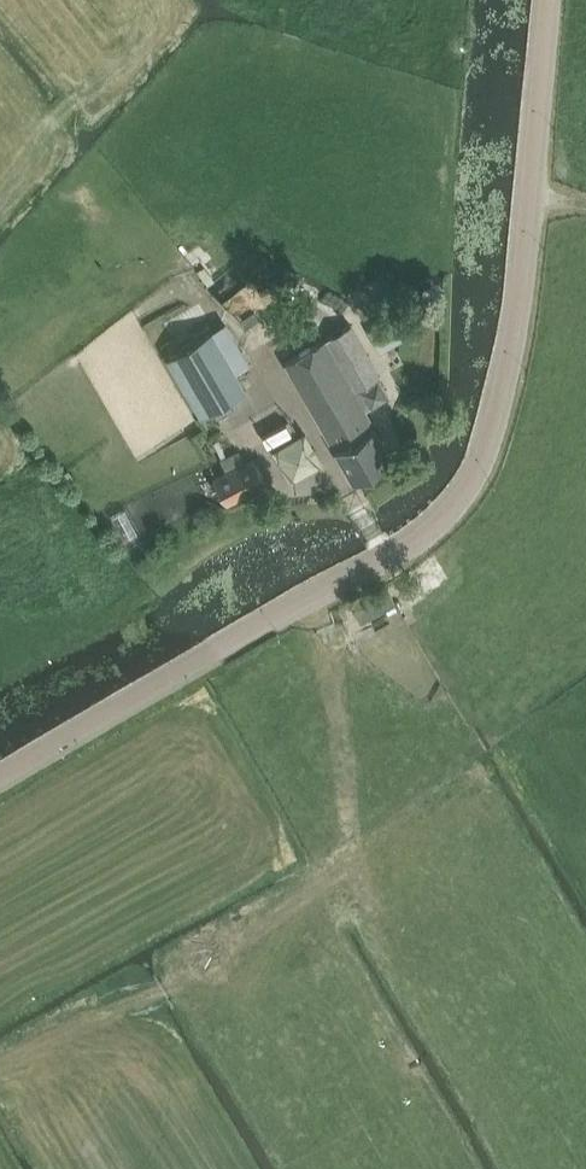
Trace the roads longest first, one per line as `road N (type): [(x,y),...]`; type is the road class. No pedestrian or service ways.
road 1 (tertiary): [(0,781),(426,534),(467,492),(492,429),(520,300),(547,0)]
road 2 (track): [(0,1061),(161,989),(378,855)]

